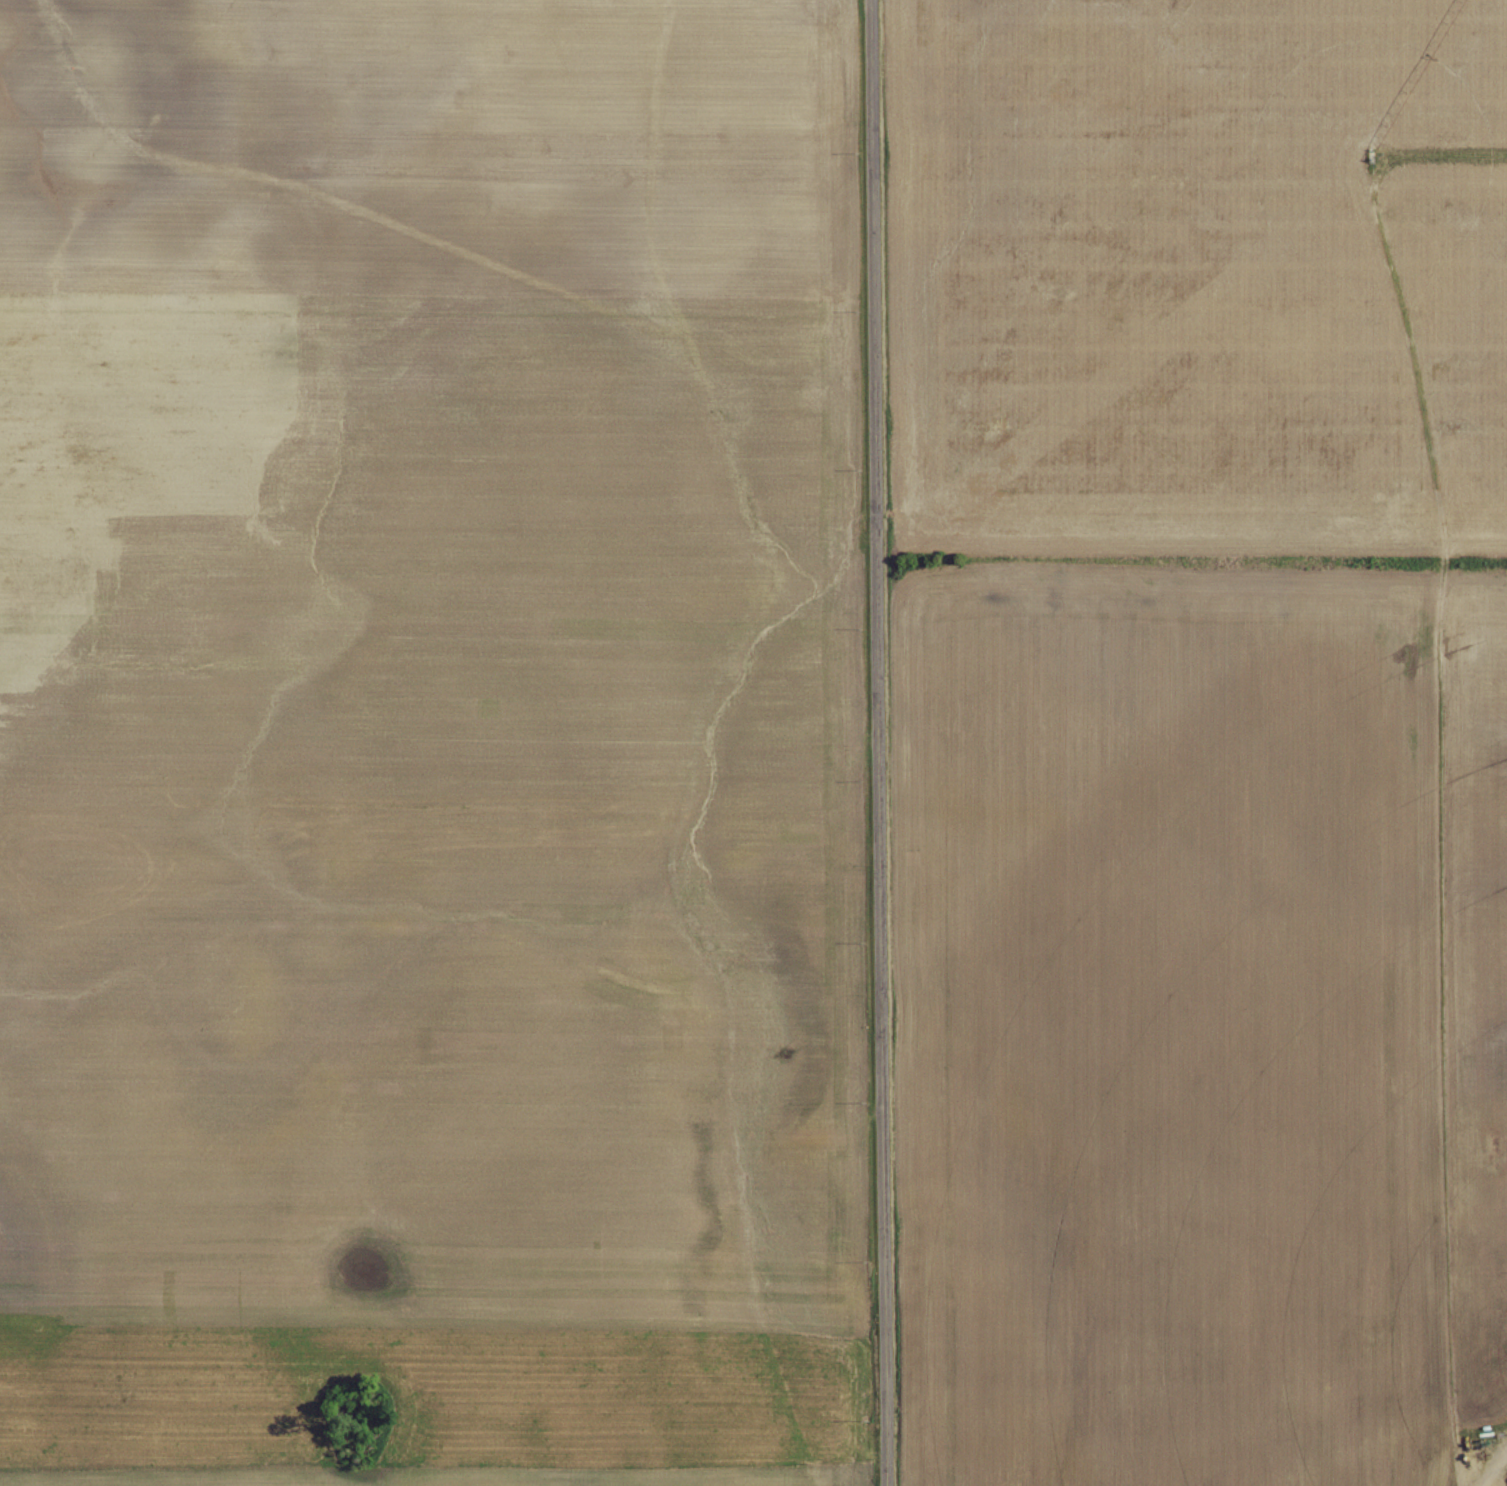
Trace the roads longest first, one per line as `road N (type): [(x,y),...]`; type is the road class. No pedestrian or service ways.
road 1 (tertiary): [(886,1485),(874,0)]

